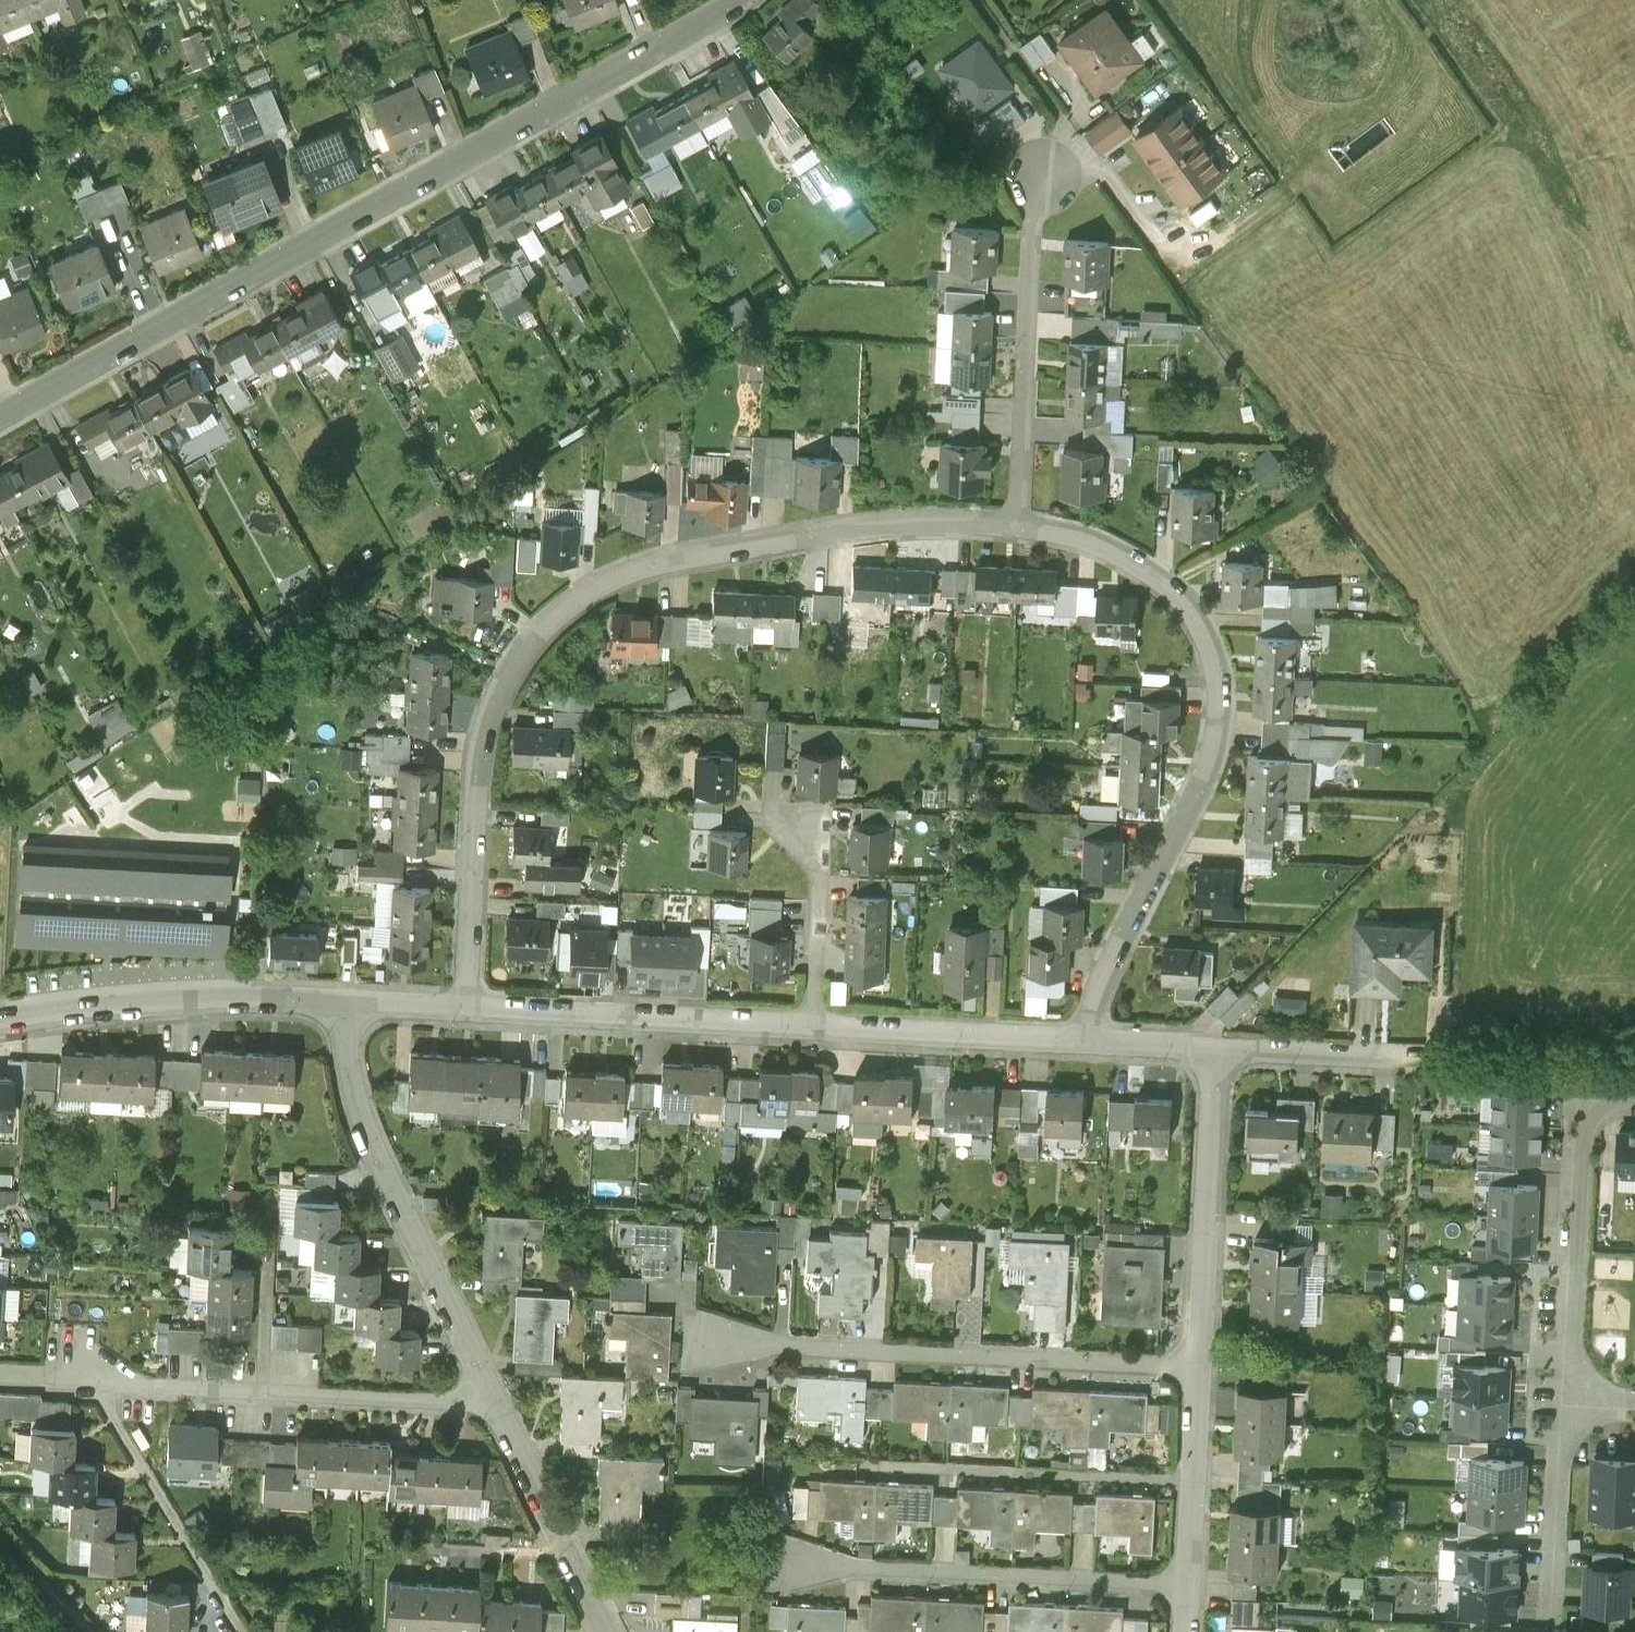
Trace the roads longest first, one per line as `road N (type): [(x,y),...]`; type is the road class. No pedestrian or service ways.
road 1 (residential): [(1016,524),(920,523),(679,559),(612,580),(551,622),(505,686),(483,742),(466,1009)]
road 2 (residential): [(745,0),(0,420)]
road 3 (residential): [(1093,1048),(1112,954),(1214,756),(1220,690),(1201,627),(1154,568),(1100,541),(1016,524)]
road 4 (residential): [(1201,1369),(711,1340)]
road 5 (residential): [(347,1004),(348,1074),(367,1142),(493,1405)]
road 6 (residential): [(1190,1587),(787,1568)]
road 7 (residential): [(493,1405),(92,1387)]
road 8 (residential): [(0,1024),(181,1006),(347,1004)]
road 9 (residential): [(466,1009),(812,1031)]
road 10 (residential): [(1036,179),(1016,524)]
road 11 (residential): [(1634,1097),(1598,1109),(1583,1134),(1570,1395)]
road 12 (residential): [(1216,1056),(1201,1369)]
road 13 (residential): [(885,1466),(1195,1482)]
road 14 (residential): [(92,1387),(243,1631)]
road 15 (residential): [(812,1031),(1093,1048)]
road 16 (residential): [(1570,1395),(1556,1631)]
road 17 (residential): [(812,1031),(819,859),(798,828)]
road 18 (residential): [(388,1548),(569,1557)]
road 19 (residential): [(1216,1056),(1392,1065)]
road 20 (residential): [(493,1405),(569,1557)]
road 21 (residential): [(1093,1048),(1216,1056)]

